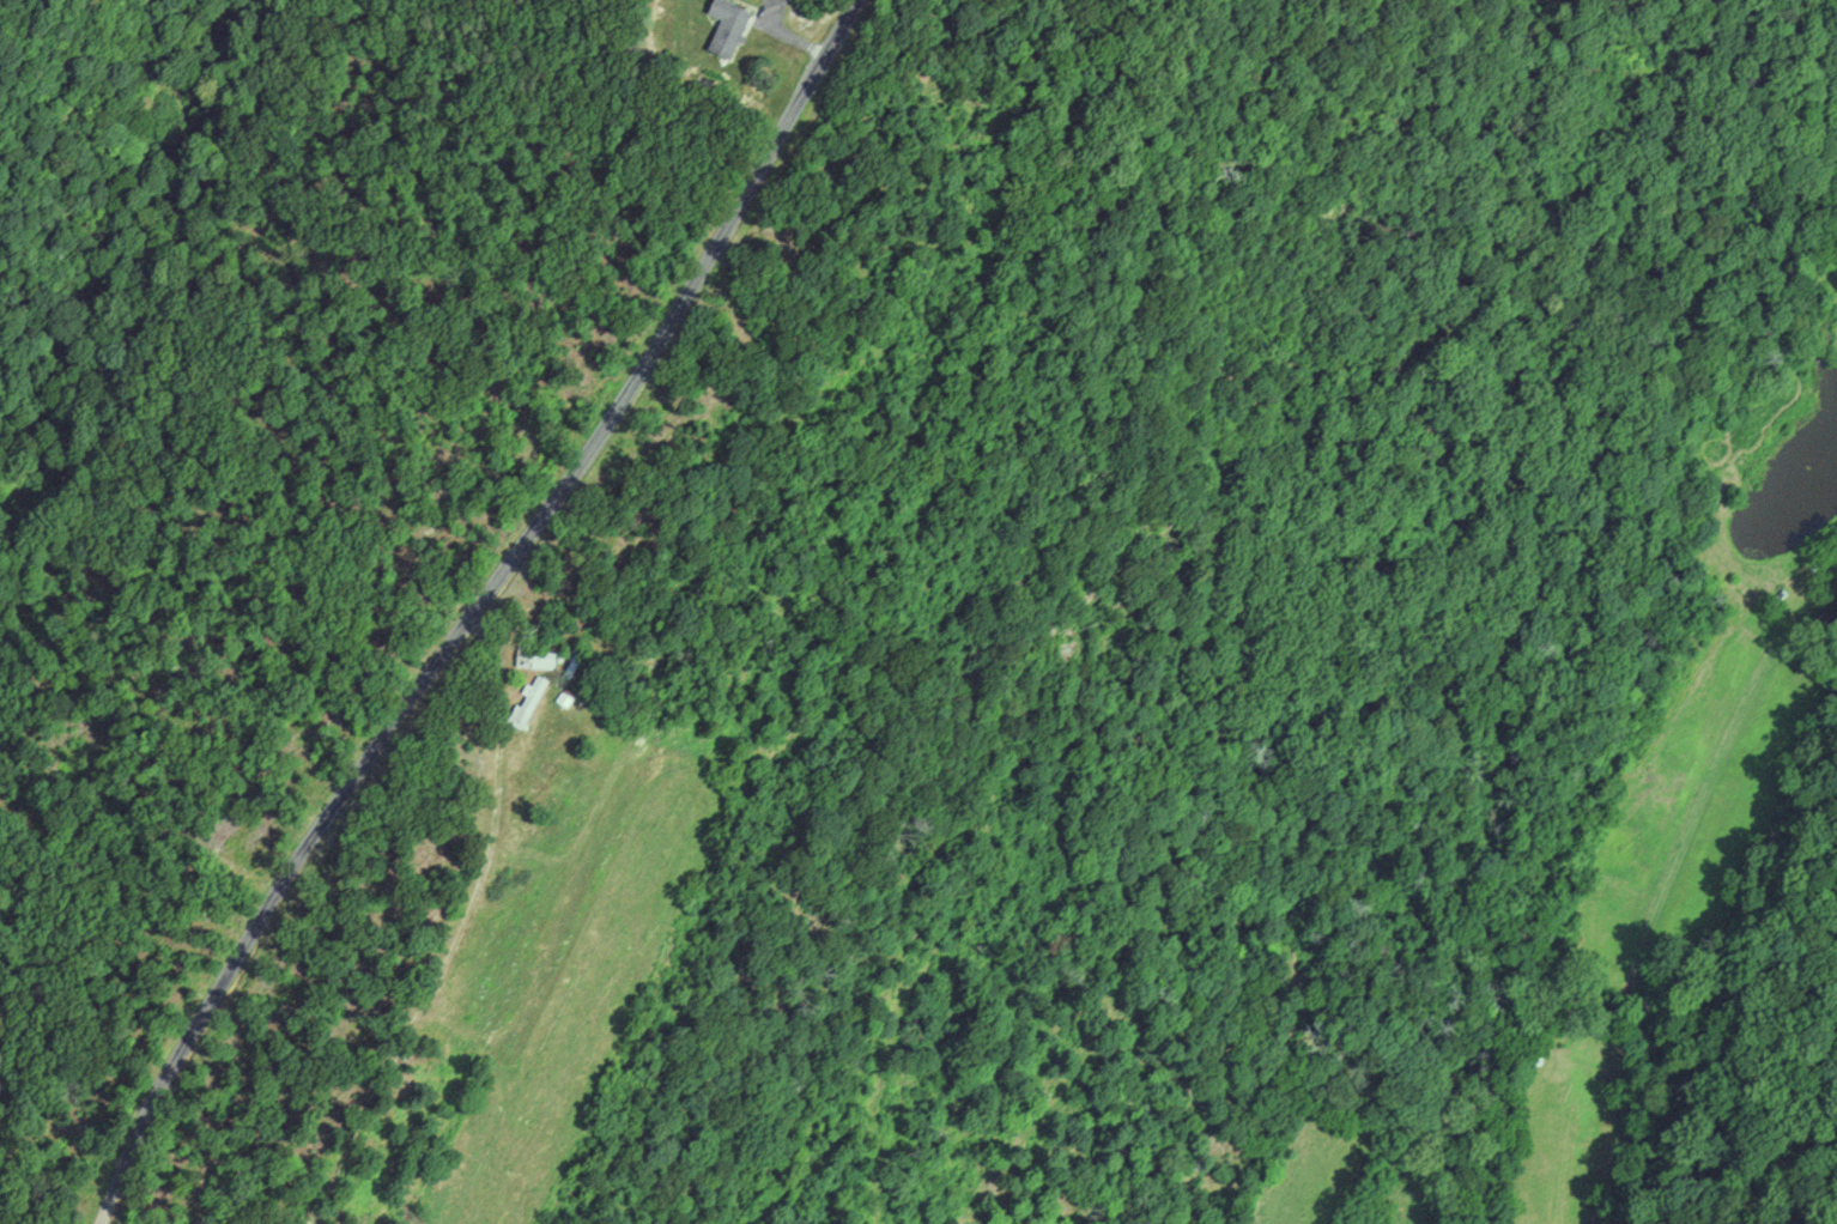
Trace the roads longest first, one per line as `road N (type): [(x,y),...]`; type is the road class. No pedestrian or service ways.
road 1 (residential): [(104,1223),(188,1042),(315,835),(602,432),(857,0)]
road 2 (track): [(1608,1223),(1619,1161),(1615,1038),(1631,980),(1786,631)]
road 3 (track): [(1751,1223),(1776,1164),(1791,1149),(1836,1130)]

